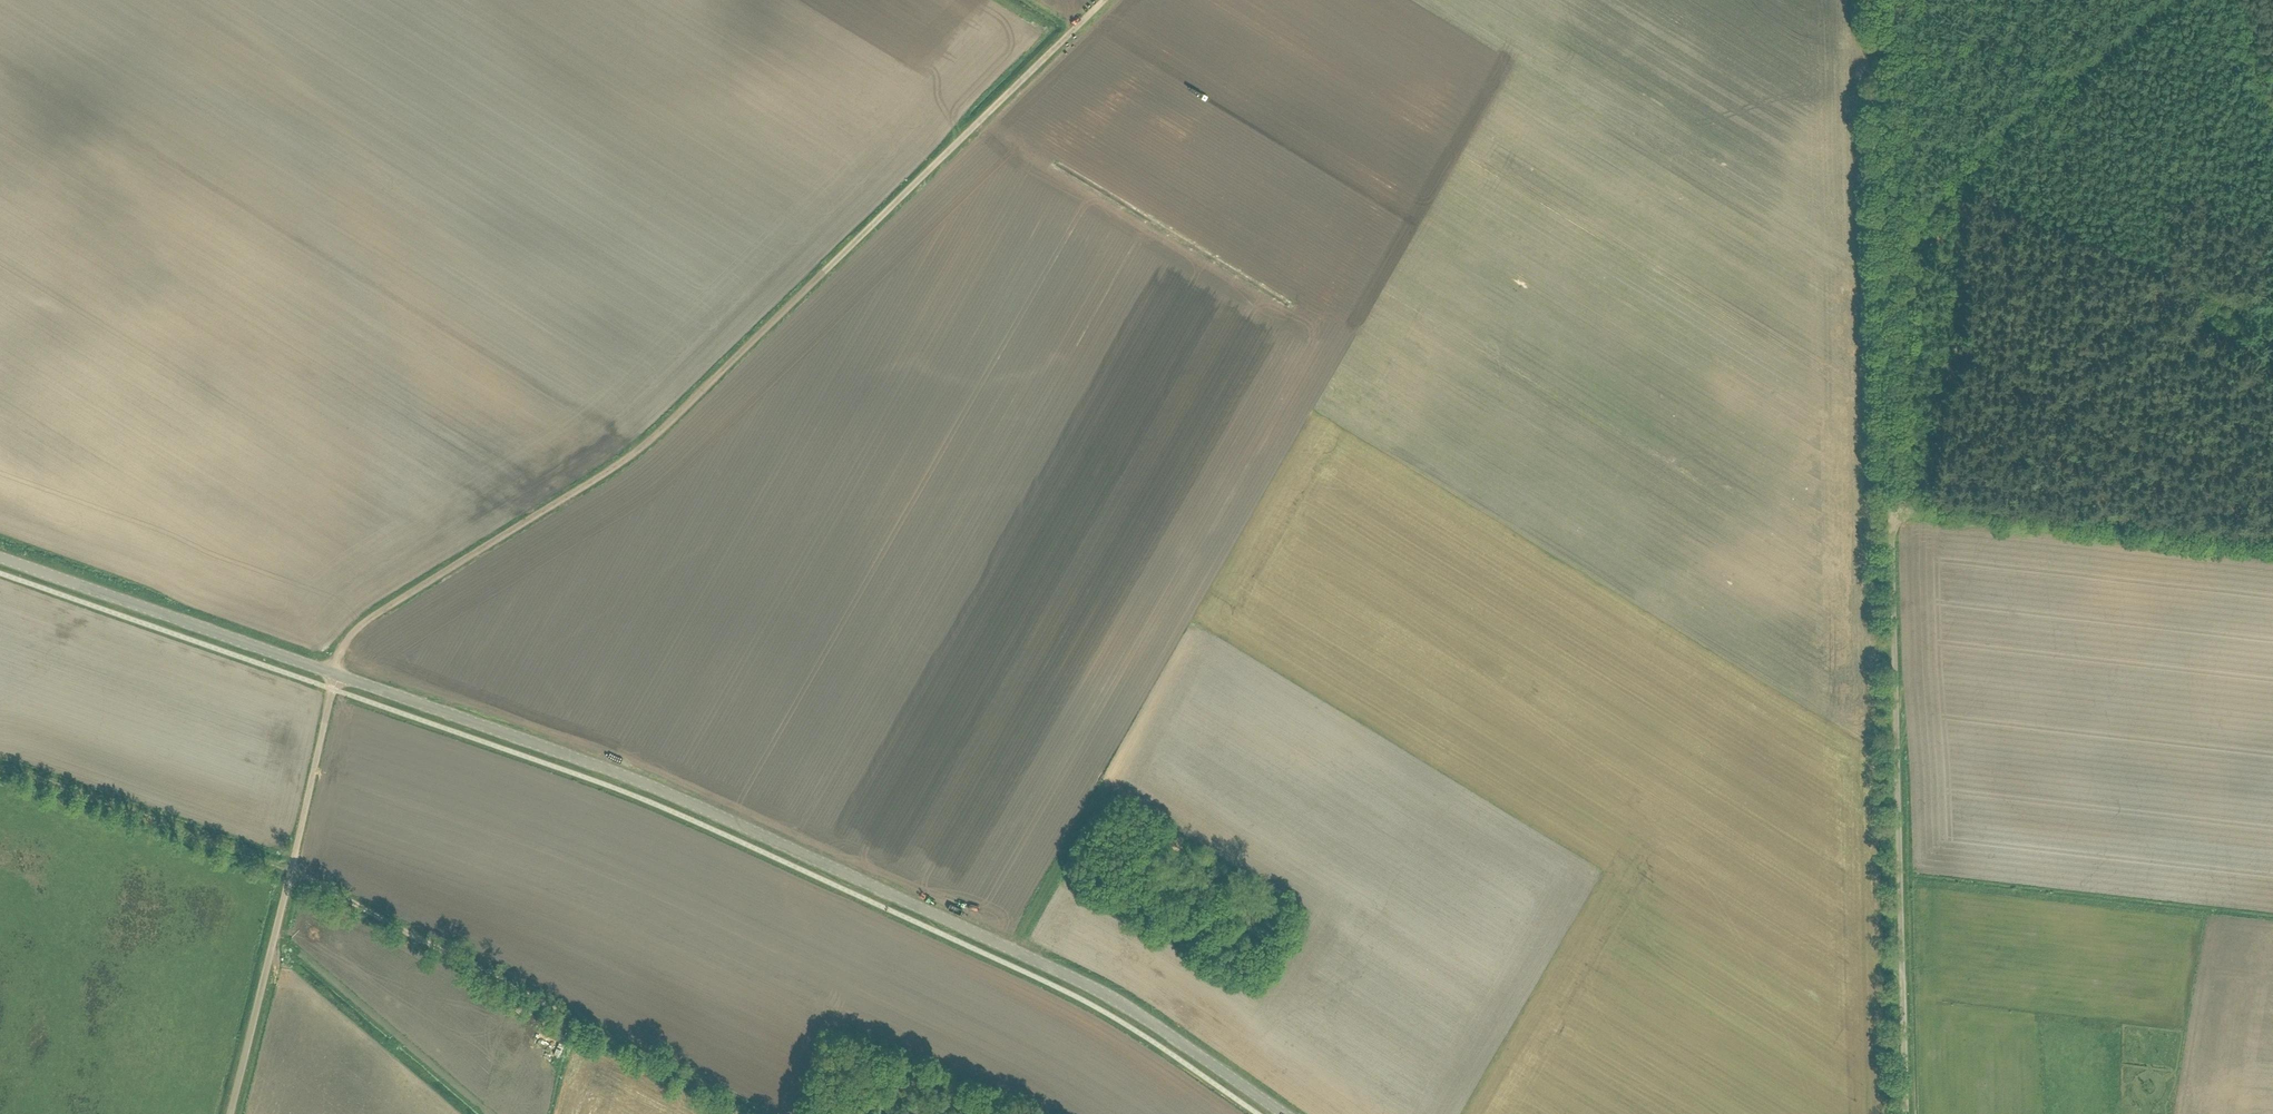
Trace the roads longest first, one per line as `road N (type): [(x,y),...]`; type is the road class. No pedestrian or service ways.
road 1 (tertiary): [(1286,1113),(1108,993),(649,783),(337,673)]
road 2 (unclassified): [(337,673),(356,629),(654,436),(1103,0)]
road 3 (track): [(0,766),(290,867),(758,1113)]
road 4 (track): [(1906,1113),(1891,502)]
road 5 (track): [(1891,502),(1874,0)]
road 6 (unclassified): [(229,1113),(337,673)]
road 7 (tertiary): [(337,673),(0,556)]

